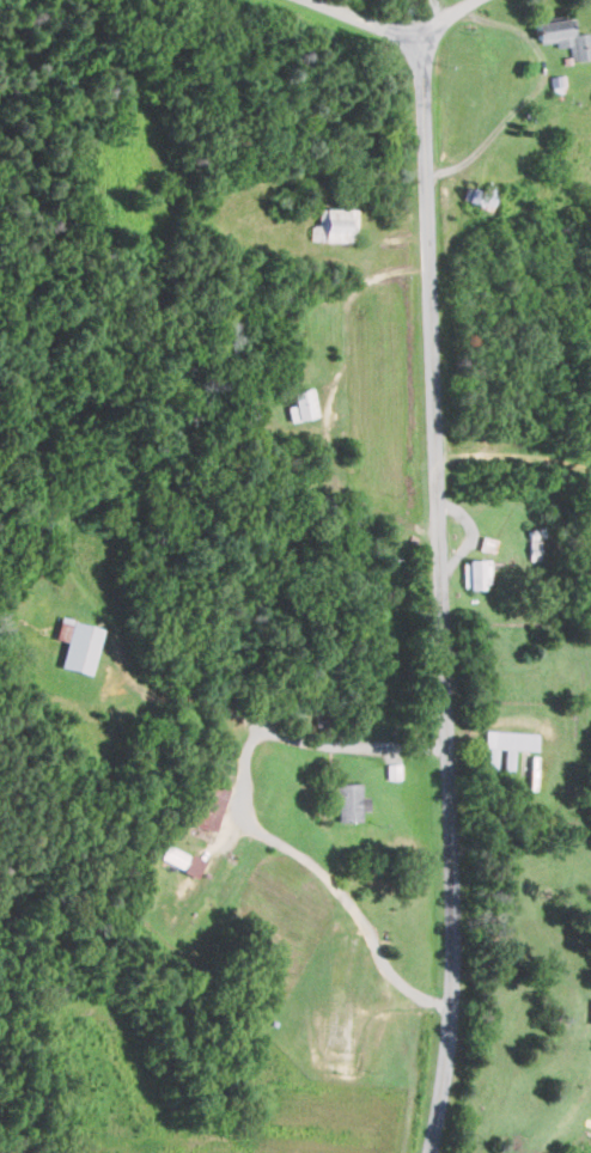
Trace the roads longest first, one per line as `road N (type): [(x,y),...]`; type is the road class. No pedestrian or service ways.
road 1 (residential): [(433,1152),(451,1003),(451,844),(424,38)]
road 2 (residential): [(324,0),(424,38),(451,11),(478,0)]

